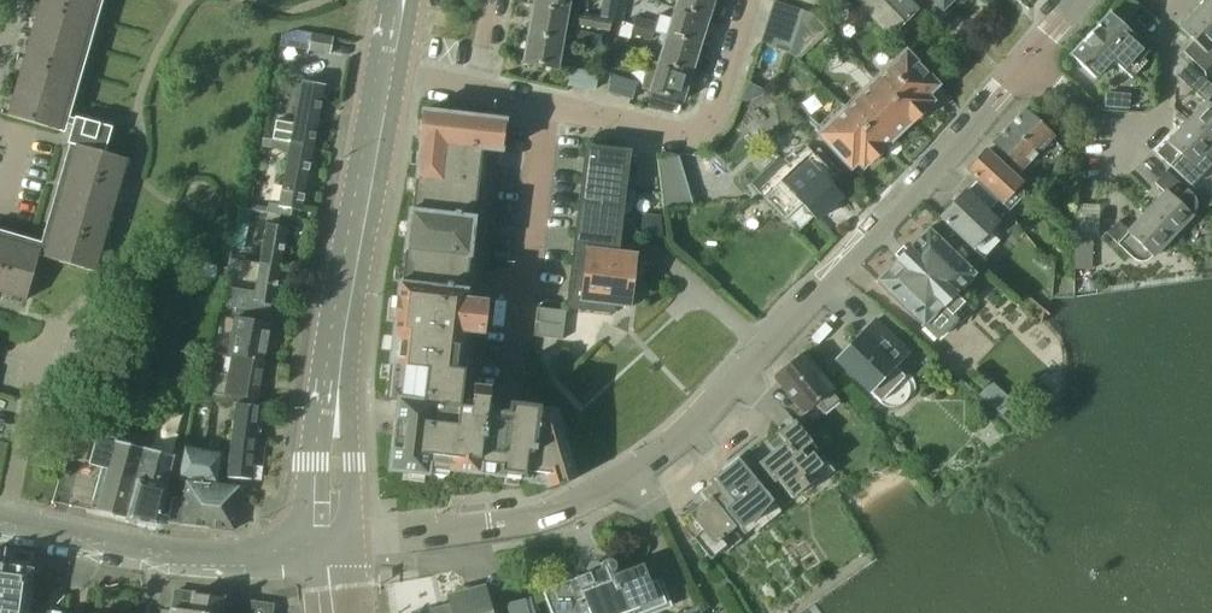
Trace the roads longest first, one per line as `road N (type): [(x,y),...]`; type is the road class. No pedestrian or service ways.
road 1 (residential): [(327,549),(514,525),(575,506),(643,469),(703,418),(1023,67)]
road 2 (tertiary): [(327,549),(335,377),(387,77)]
road 3 (tertiary): [(327,549),(170,550),(0,523)]
road 4 (residential): [(1023,67),(1131,158),(1156,122),(1168,16),(1180,0)]
road 5 (residential): [(542,105),(664,134),(706,130),(749,0)]
road 6 (residential): [(542,105),(508,365)]

